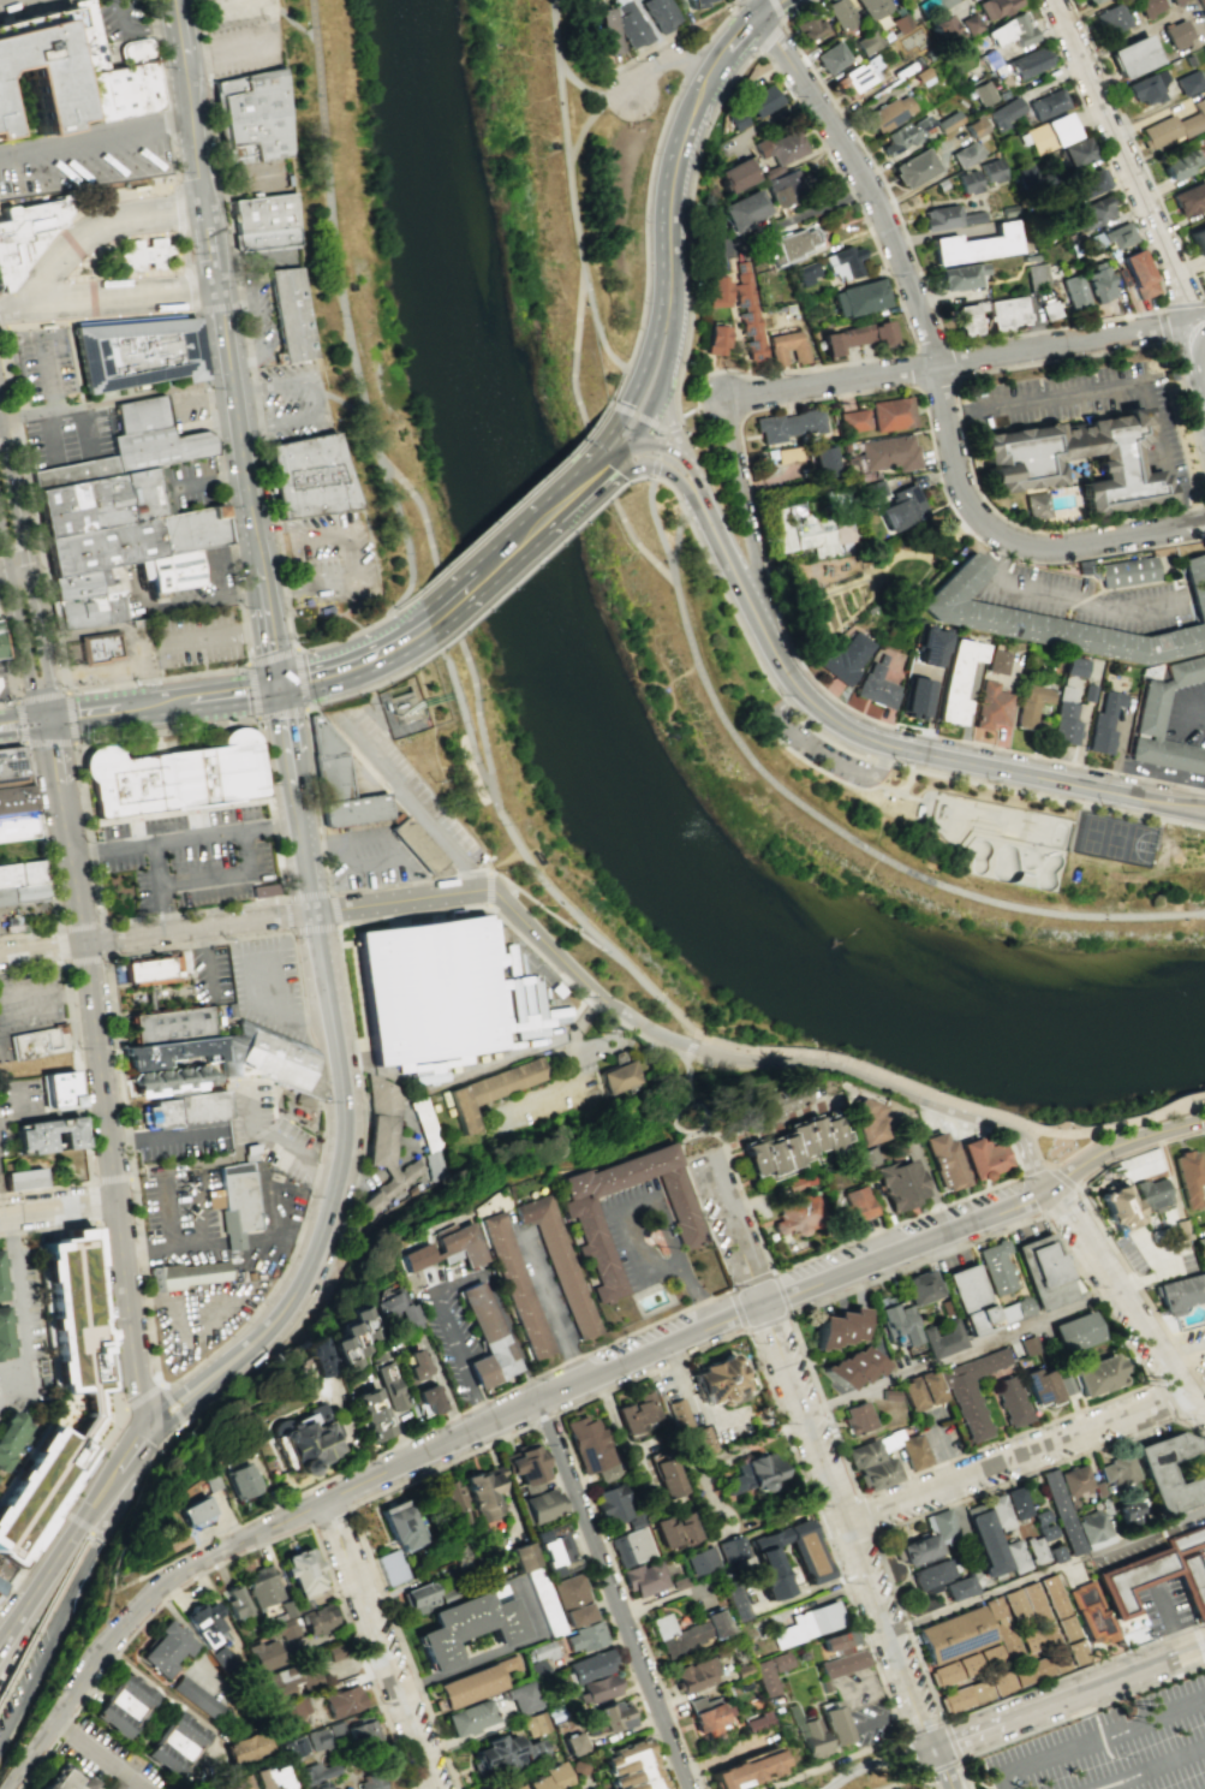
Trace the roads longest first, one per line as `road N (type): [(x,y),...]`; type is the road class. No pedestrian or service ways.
road 1 (residential): [(1204,1120),(1128,1143),(1022,1199),(580,1379),(197,1564),(156,1587),(105,1638),(6,1788)]
road 2 (residential): [(1204,520),(1040,548),(1008,540),(971,510),(927,335),(867,186),(749,0)]
road 3 (residential): [(936,1751),(699,1152)]
road 4 (tertiary): [(62,806),(147,1422)]
road 5 (secondary): [(700,505),(786,673),(803,697),(851,733),(890,749),(1173,806)]
road 6 (secondary): [(220,1367),(278,1321),(316,1258),(339,1181),(347,1100),(306,837)]
road 7 (residential): [(477,891),(0,957)]
road 8 (residential): [(723,400),(1188,326)]
road 9 (residential): [(590,989),(687,1050),(839,1074),(1002,1130)]
road 10 (residential): [(537,1398),(688,1788)]
road 11 (residential): [(1180,1391),(847,1521)]
road 12 (residential): [(1188,326),(1185,299),(1055,0)]
road 13 (residential): [(437,1788),(323,1503)]
road 14 (secondary): [(669,293),(669,192),(680,142),(709,73),(756,16)]
road 15 (tertiary): [(50,717),(54,679),(0,431)]
road 16 (residential): [(1204,1650),(936,1751)]
road 17 (residential): [(1204,1403),(1180,1391),(1046,1187)]
road 18 (secondary): [(253,535),(215,289)]
road 19 (residential): [(0,1745),(61,1623),(68,1592),(109,1523)]
road 20 (residential): [(762,626),(723,400)]
road 21 (tertiary): [(0,527),(34,696),(50,717)]
road 22 (secondary): [(0,1654),(87,1510)]
road 23 (secondary): [(431,620),(392,647),(280,683)]
road 24 (secondary): [(306,837),(280,683)]
road 25 (secondary): [(280,683),(253,535)]
road 26 (secondary): [(203,206),(183,60)]
road 27 (secondary): [(669,293),(612,426)]
road 28 (secondary): [(533,531),(431,620)]
road 29 (residential): [(500,891),(590,989)]
road 30 (secondary): [(280,683),(159,701)]

